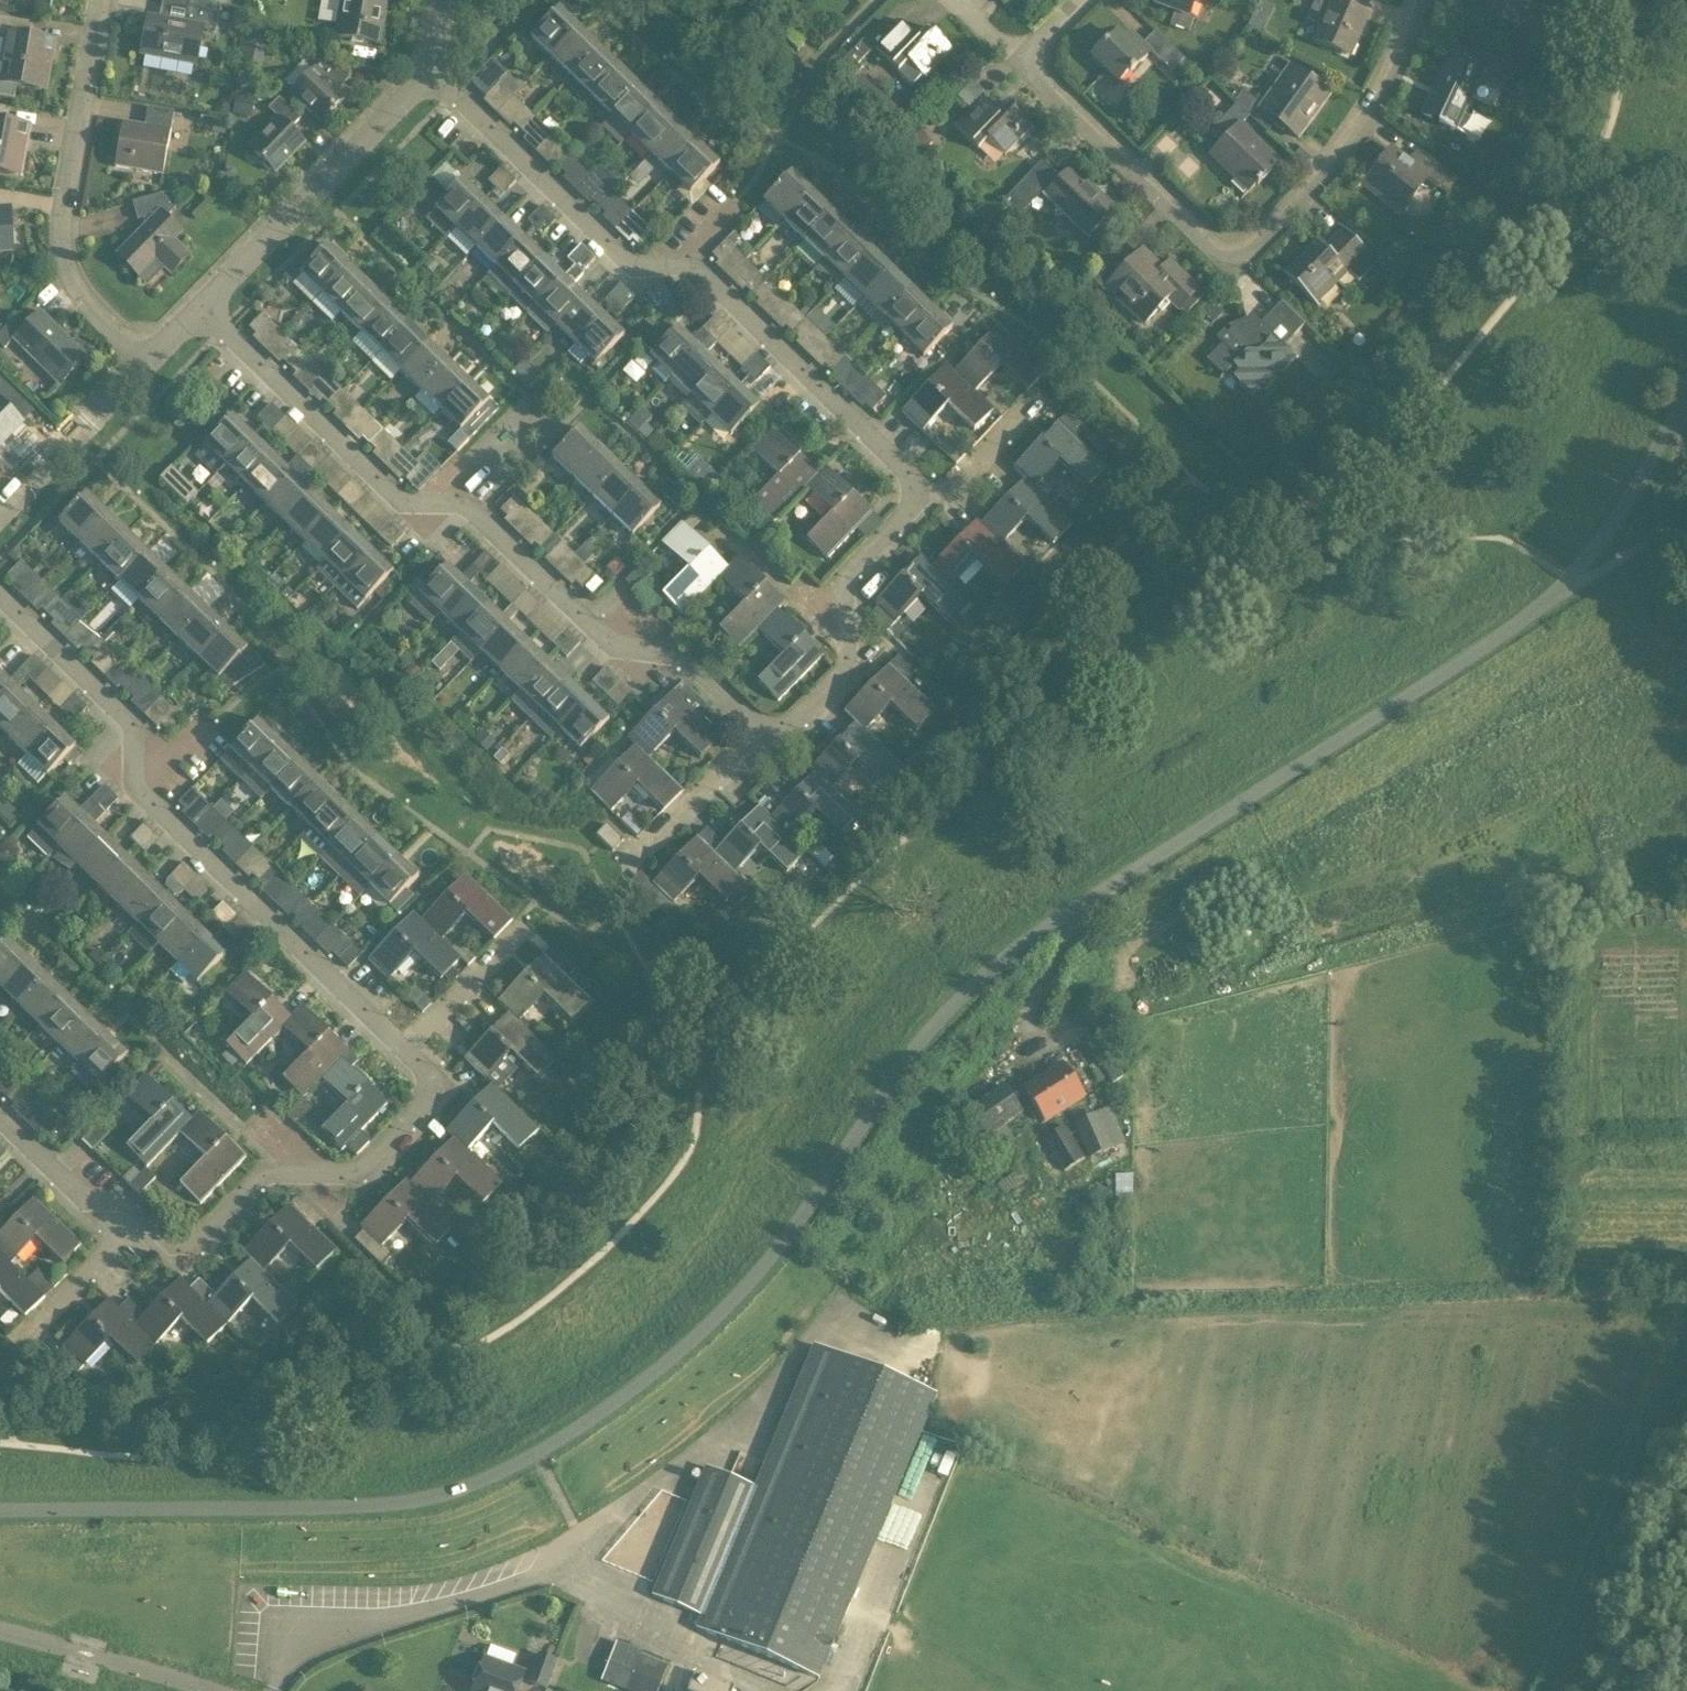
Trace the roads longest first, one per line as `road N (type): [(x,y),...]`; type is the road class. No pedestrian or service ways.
road 1 (residential): [(768,740),(695,668),(591,629),(472,511),(391,493),(203,308)]
road 2 (residential): [(922,494),(708,276),(682,265),(626,261),(436,71)]
road 3 (residential): [(407,1056),(143,795),(126,716),(0,595)]
road 4 (unclassified): [(1065,917),(1570,583)]
road 5 (residential): [(149,363),(74,277),(67,235),(106,0)]
road 6 (residential): [(203,308),(436,71)]
road 7 (residential): [(1246,260),(1267,250),(1395,73),(1422,0)]
road 8 (residential): [(768,740),(786,736),(841,679),(851,654),(852,567),(922,494)]
road 9 (residential): [(1246,260),(1231,255),(1027,60)]
road 10 (residential): [(281,1172),(343,1175),(365,1166),(425,1101),(427,1078),(407,1056)]
road 11 (unclassified): [(1570,583),(1643,476),(1686,392)]
road 12 (residential): [(0,520),(149,363)]
road 13 (unclassified): [(198,1690),(0,1634)]
road 14 (residential): [(141,1216),(130,1205),(76,1193),(0,1119)]
road 15 (residential): [(407,1056),(524,931)]
road 16 (residential): [(141,1216),(25,1339)]
road 17 (residential): [(650,857),(768,740)]
road 18 (residential): [(922,494),(967,477),(1042,398)]
road 19 (residential): [(1685,542),(1676,487),(1686,408)]
road 20 (residential): [(1685,542),(1647,545),(1570,583)]

